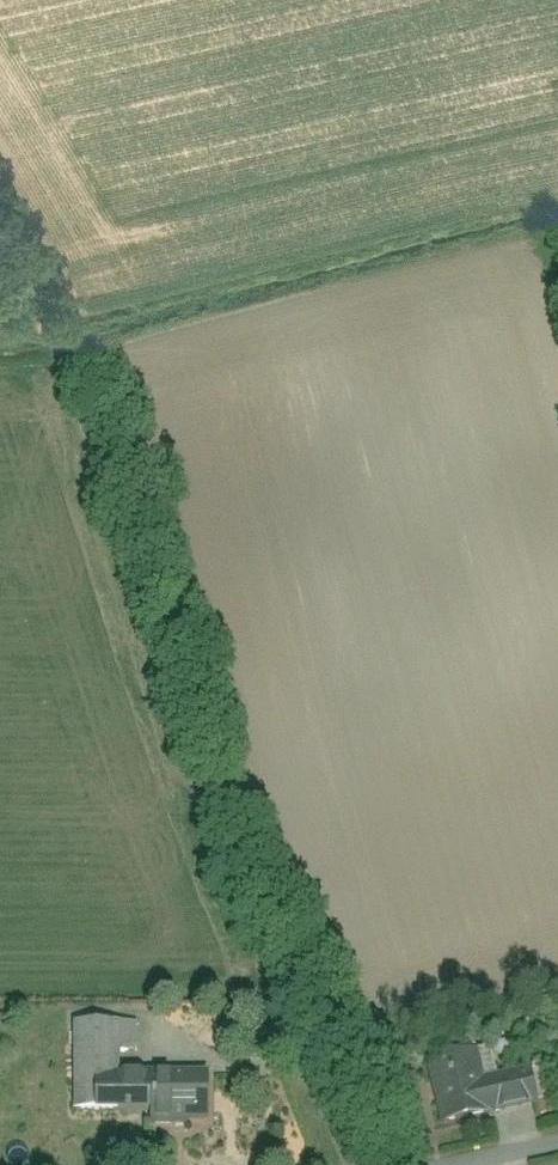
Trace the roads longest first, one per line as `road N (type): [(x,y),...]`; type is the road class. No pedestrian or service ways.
road 1 (residential): [(0,246),(54,335),(190,771),(351,1164)]

